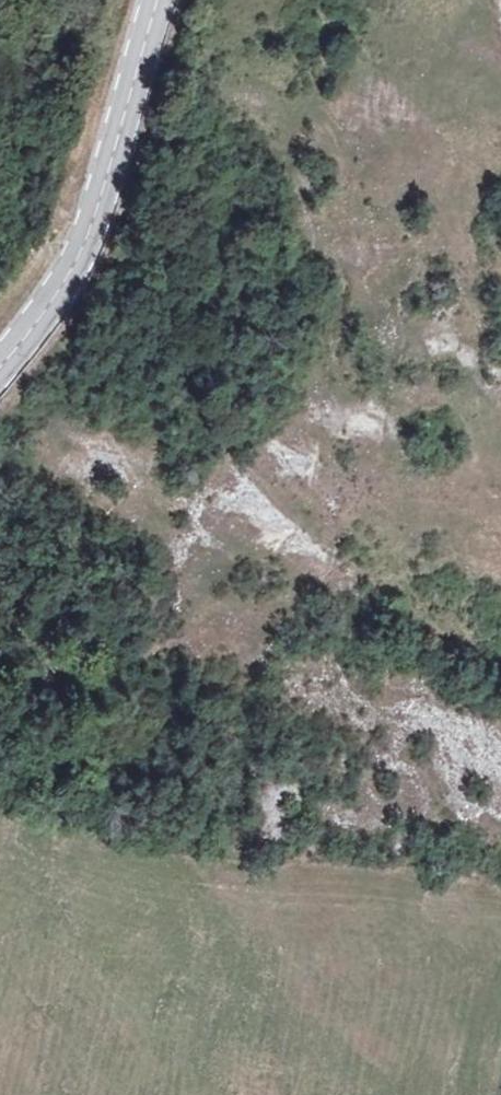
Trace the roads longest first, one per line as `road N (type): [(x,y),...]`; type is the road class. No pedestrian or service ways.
road 1 (secondary): [(0,364),(26,340),(89,219),(157,0)]

